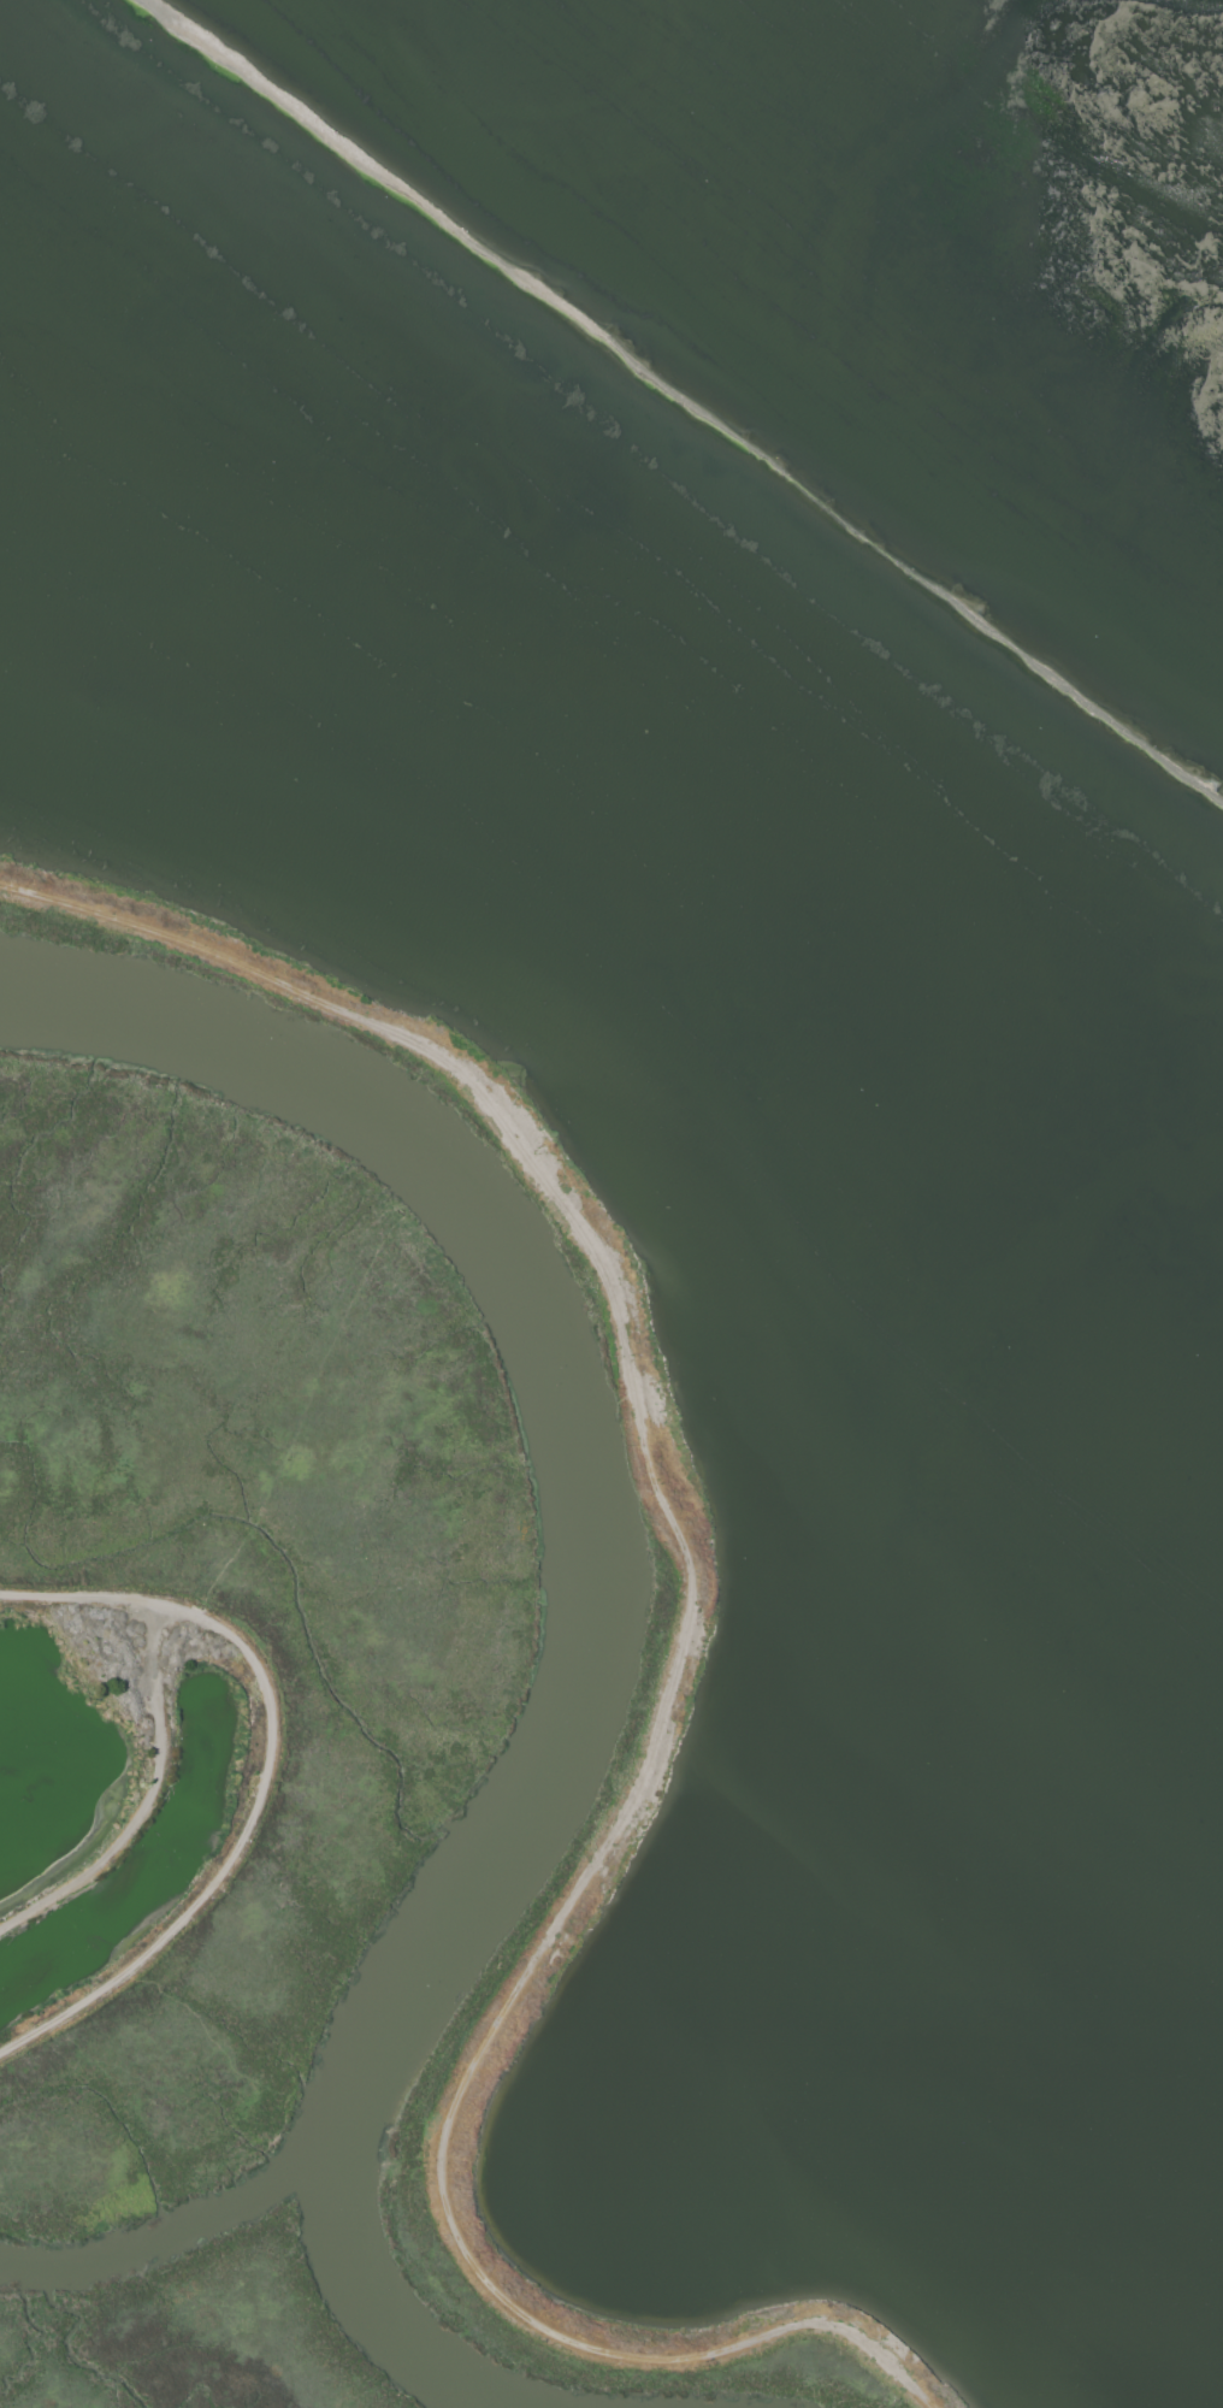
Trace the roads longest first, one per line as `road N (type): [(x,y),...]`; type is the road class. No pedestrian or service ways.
road 1 (track): [(932,2407),(868,2347),(820,2324),(690,2359),(612,2356),(539,2330),(465,2255),(441,2199),(442,2133),(490,2030),(634,1795),(685,1628),(683,1550),(649,1476),(605,1276),(510,1132),(433,1054),(206,950),(0,884)]

